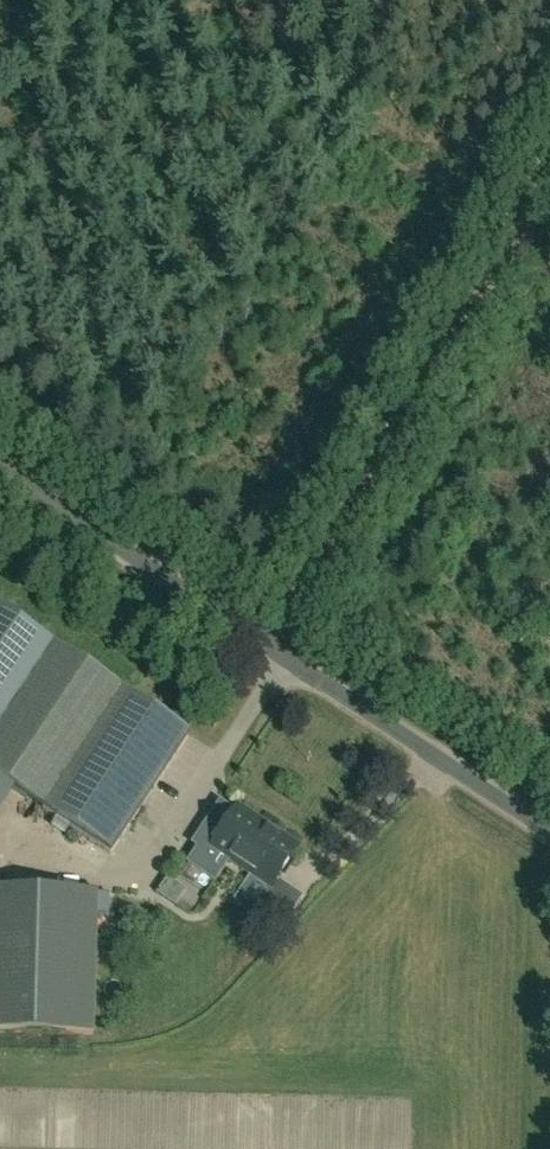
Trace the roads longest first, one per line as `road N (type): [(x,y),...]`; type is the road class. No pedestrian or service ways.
road 1 (unclassified): [(549,836),(0,468)]
road 2 (track): [(549,176),(277,649)]

